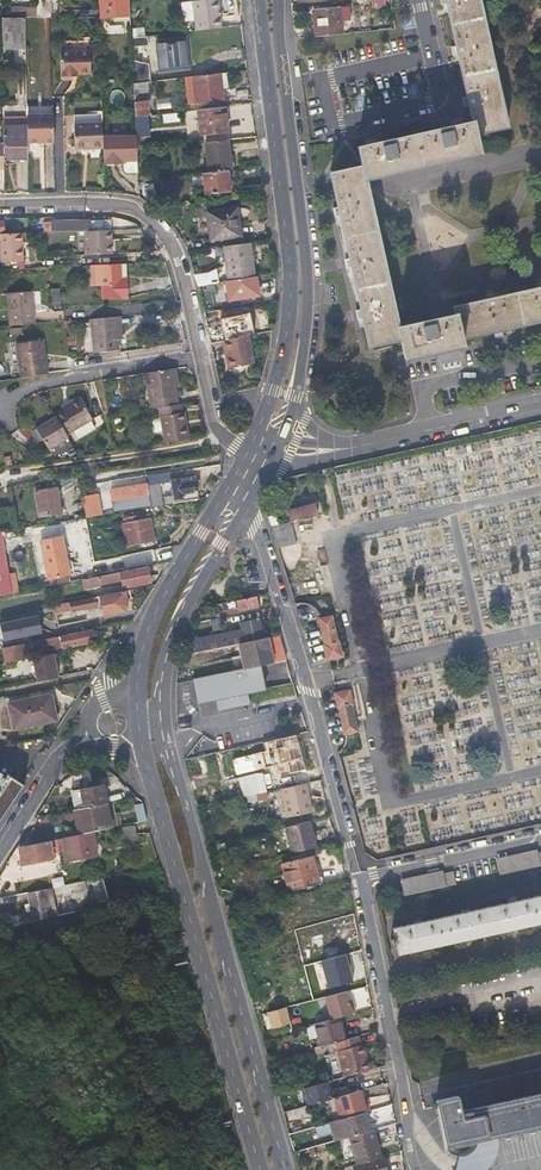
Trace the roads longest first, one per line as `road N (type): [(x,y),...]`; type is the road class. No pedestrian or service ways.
road 1 (secondary): [(285,1169),(165,720)]
road 2 (secondary): [(258,0),(291,294),(279,374),(250,448)]
road 3 (secondary): [(141,741),(260,1169)]
road 4 (secondary): [(295,407),(308,326),(307,264),(279,0)]
road 5 (residential): [(249,498),(363,880)]
road 6 (residential): [(199,355),(176,263),(153,223),(109,203),(0,206)]
road 7 (residential): [(363,880),(416,1169)]
road 8 (secondary): [(165,720),(180,623),(249,498)]
road 9 (secondary): [(244,460),(165,594),(139,671)]
road 10 (residential): [(0,406),(39,388),(199,355)]
road 11 (residential): [(540,404),(360,446)]
road 12 (residential): [(363,880),(540,842)]

